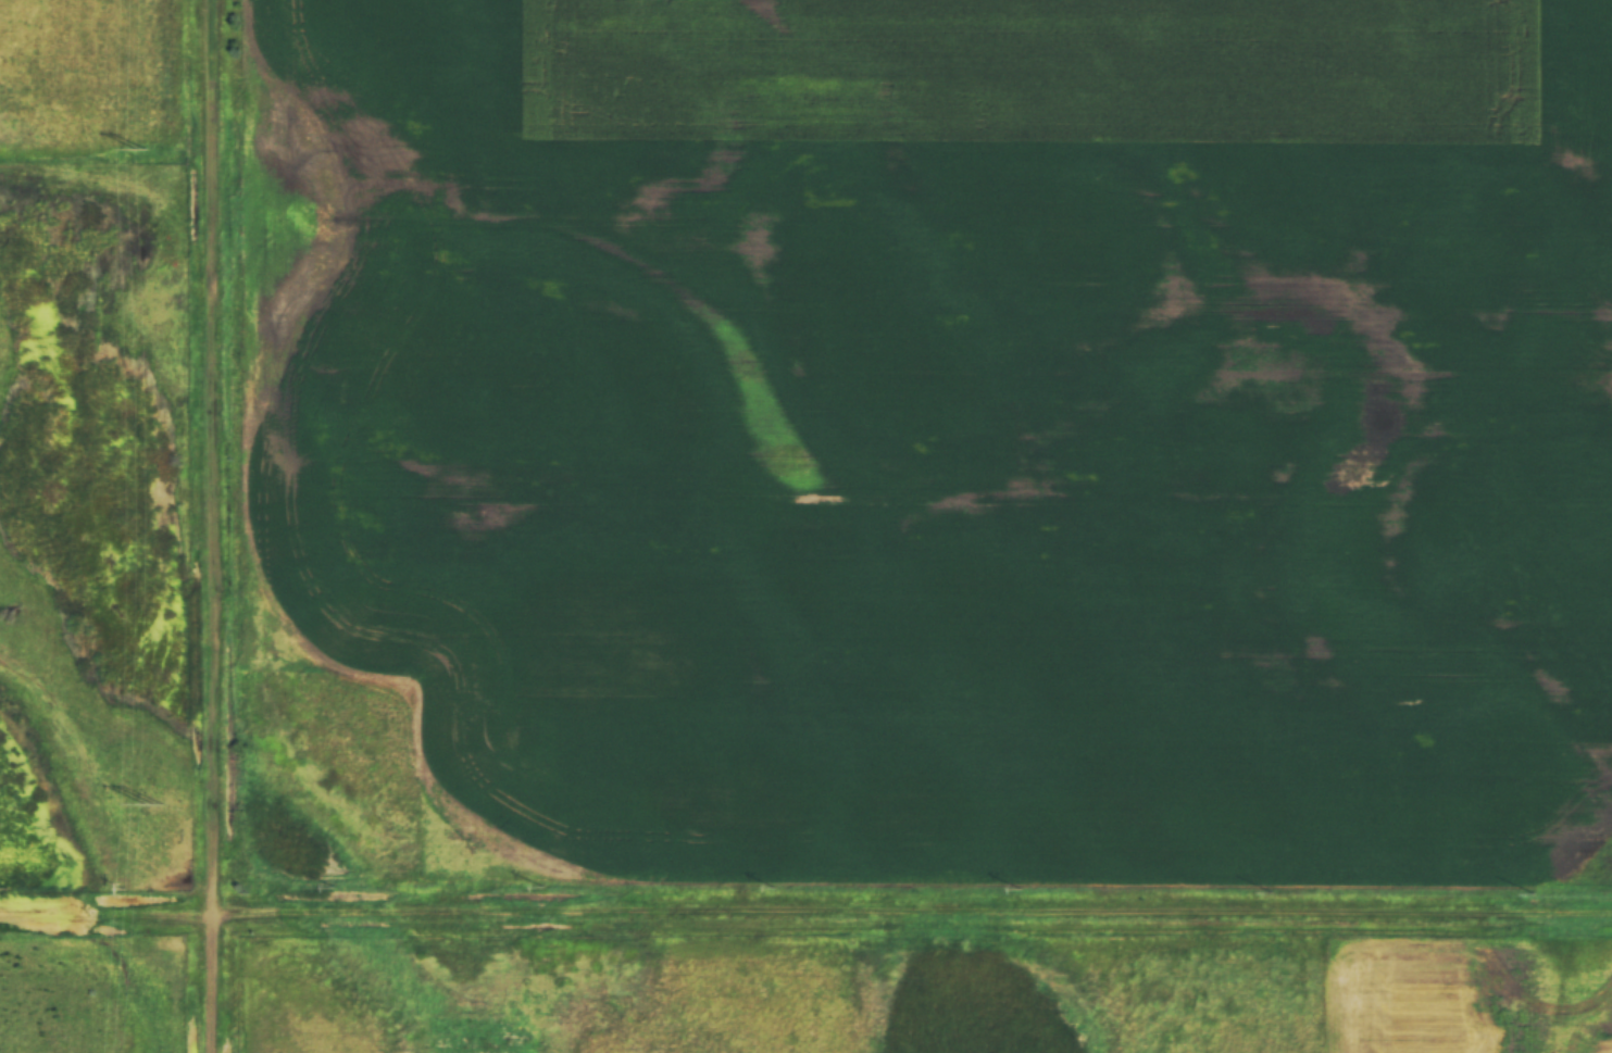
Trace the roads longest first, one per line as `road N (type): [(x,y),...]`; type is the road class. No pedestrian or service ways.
road 1 (track): [(1611,914),(218,913)]
road 2 (track): [(218,1052),(219,0)]
road 3 (residential): [(0,916),(218,913)]

